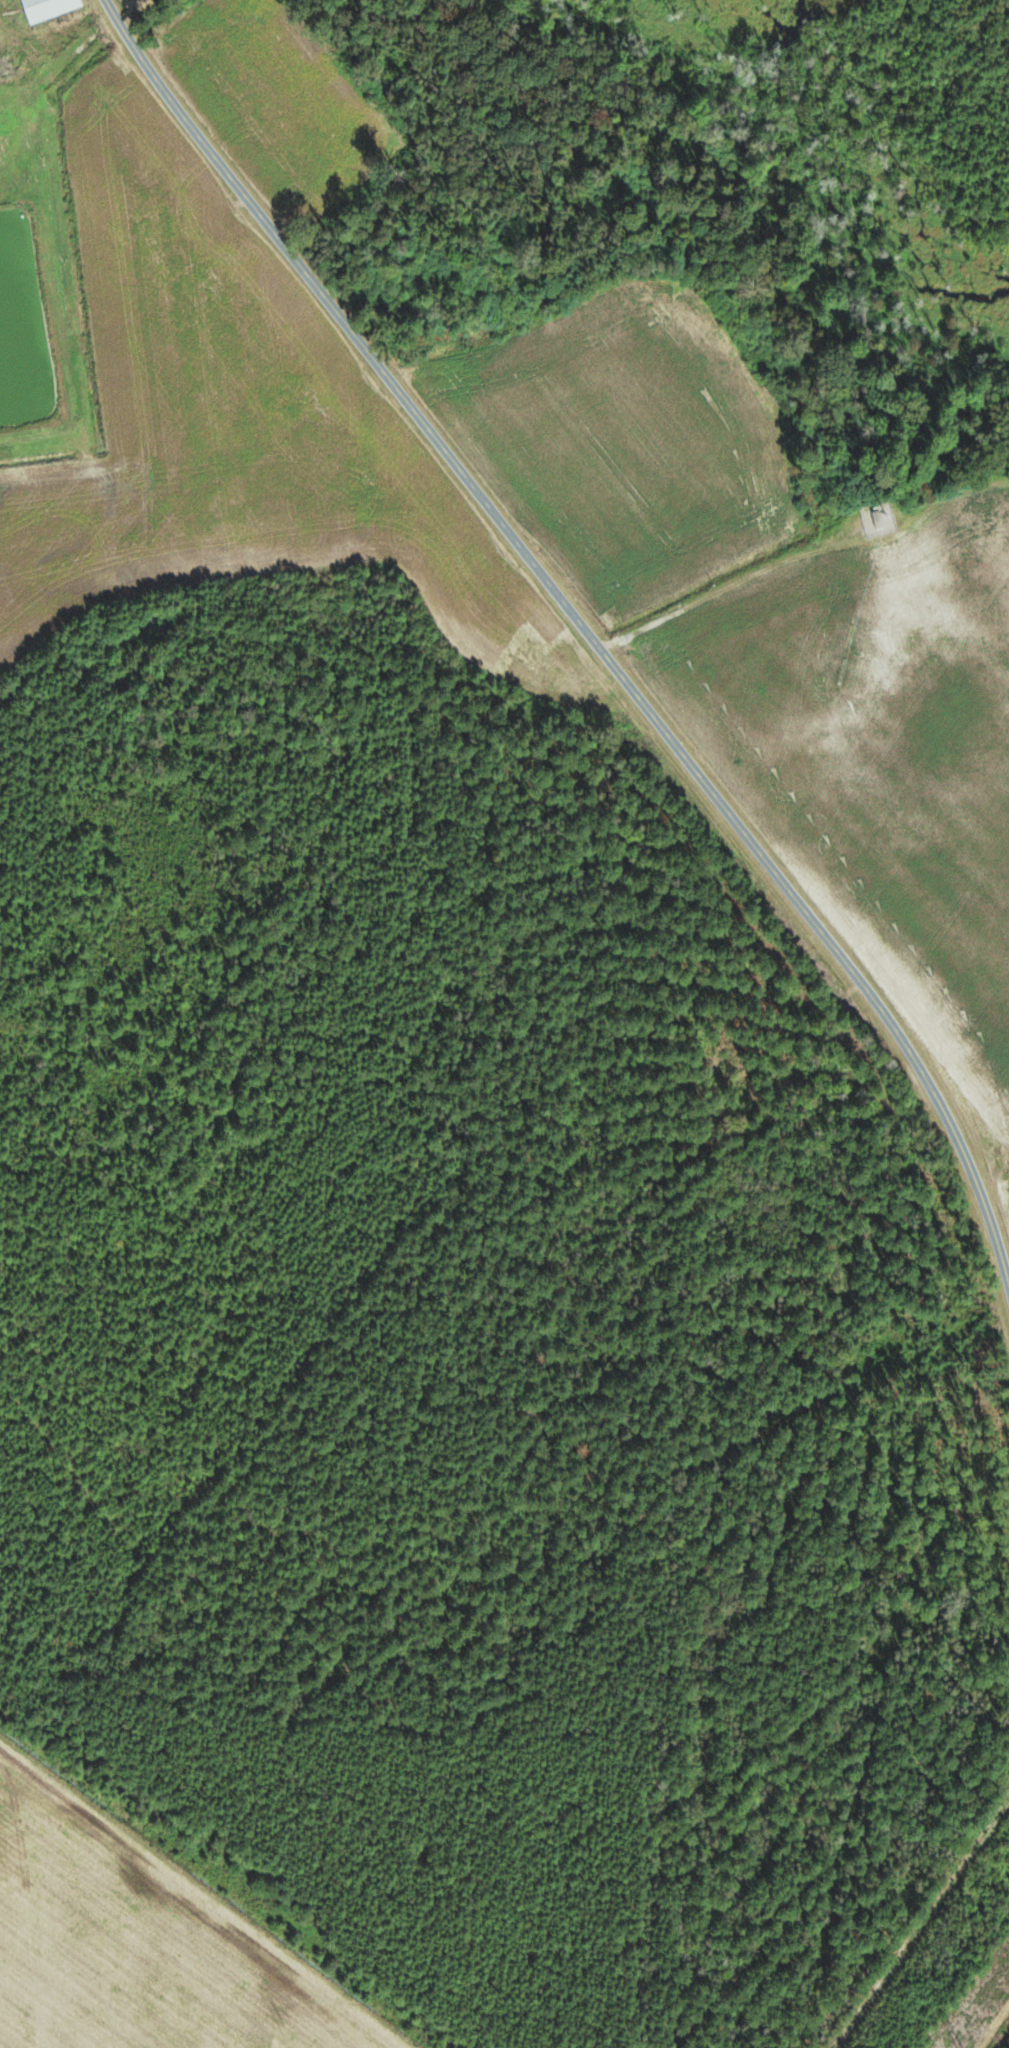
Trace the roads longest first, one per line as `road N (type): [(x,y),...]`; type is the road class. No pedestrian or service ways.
road 1 (residential): [(1008,1296),(966,1164),(891,1026),(175,108),(105,0)]

